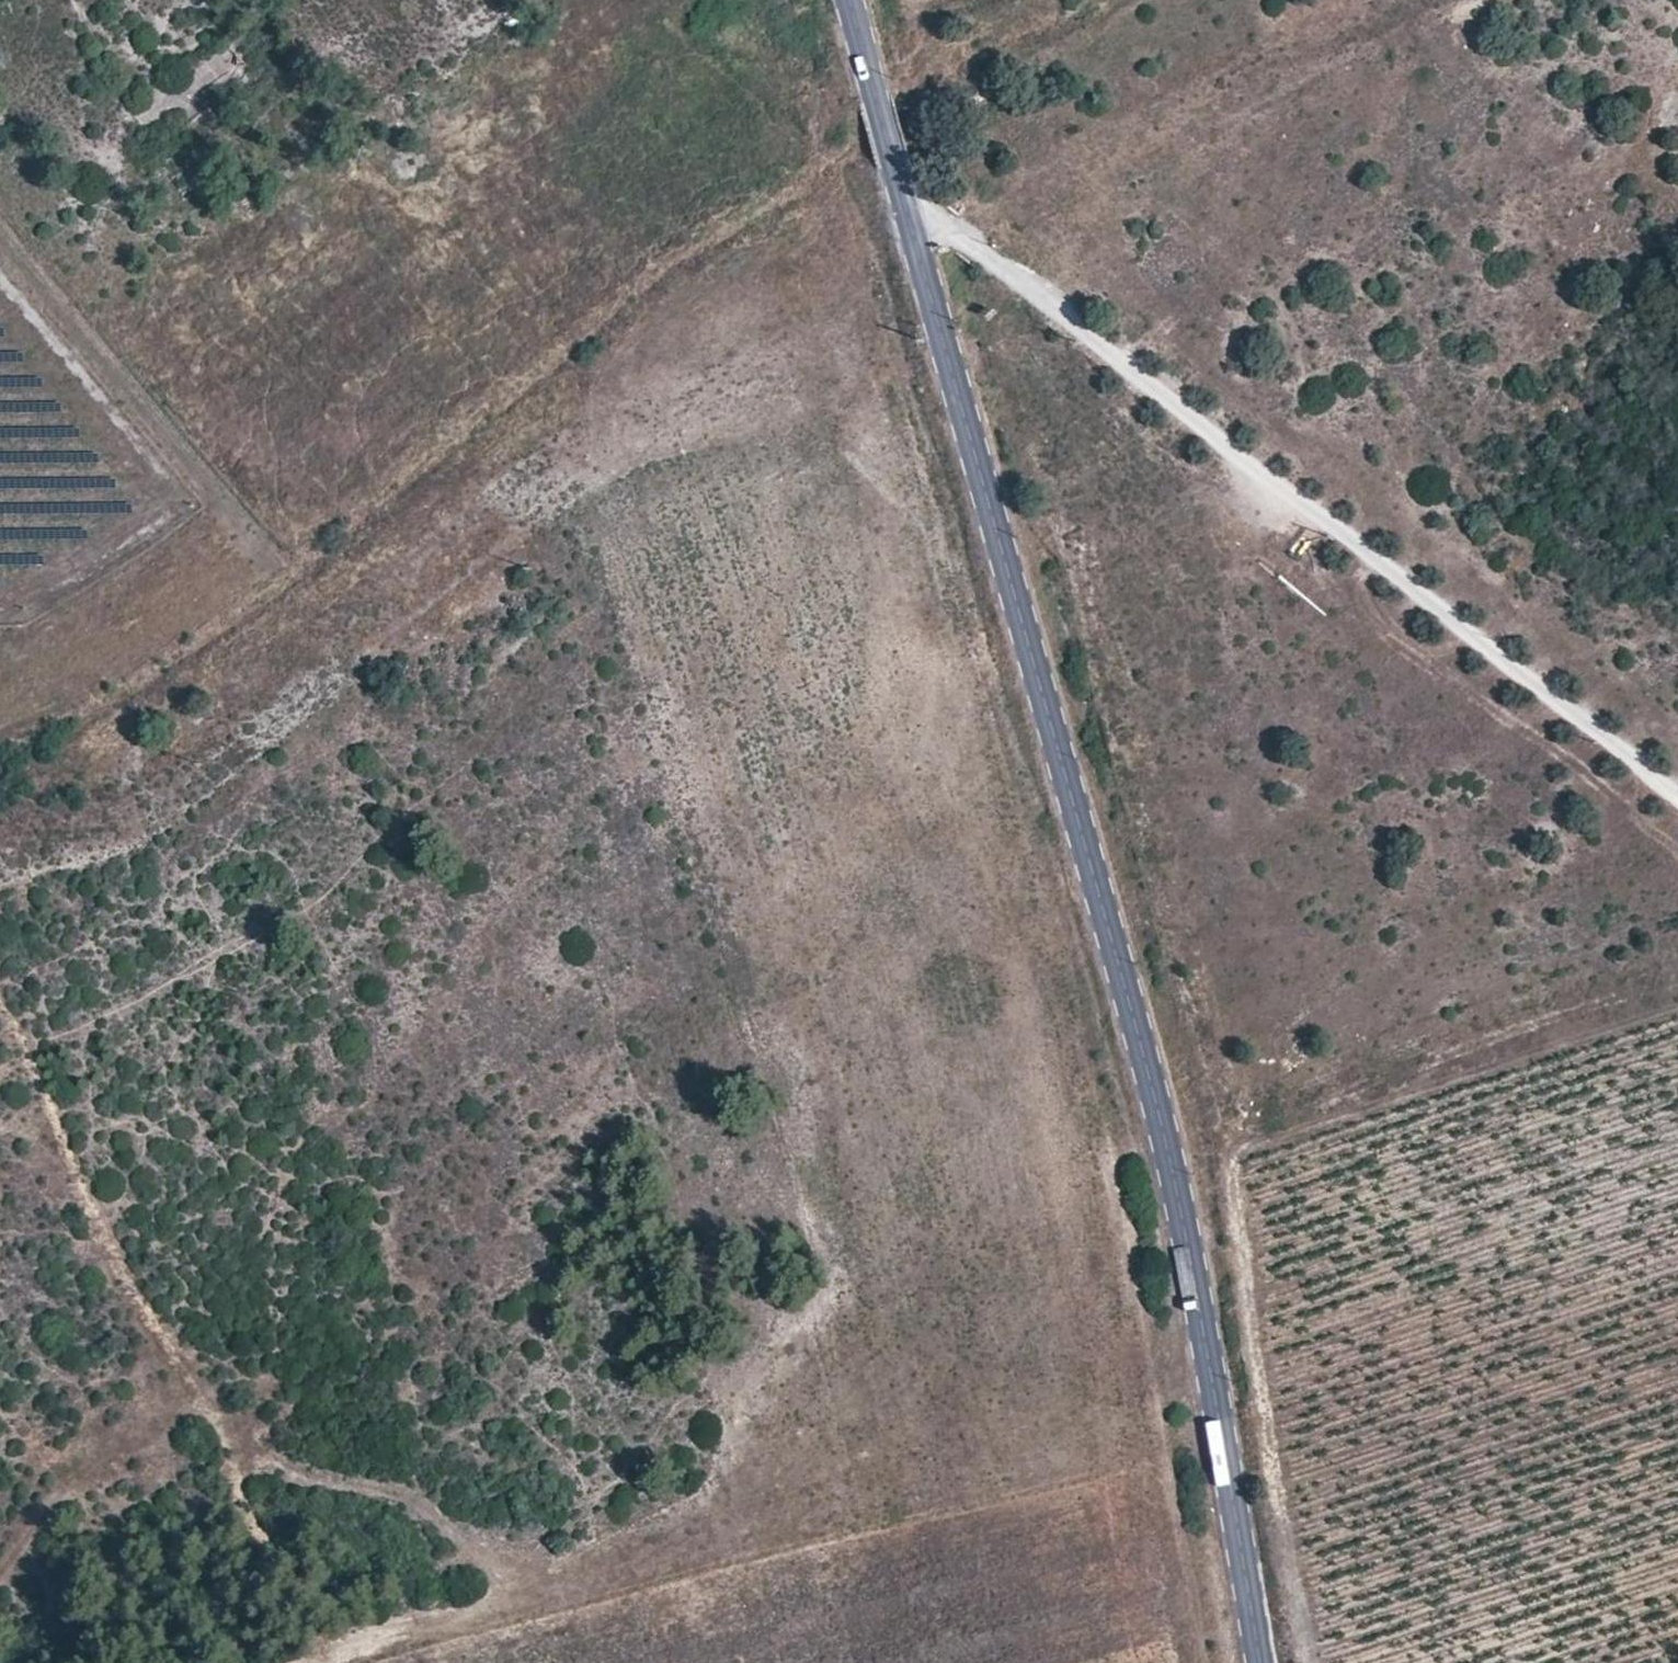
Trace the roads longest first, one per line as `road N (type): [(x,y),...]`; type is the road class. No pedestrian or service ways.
road 1 (secondary): [(1257,1662),(1152,1087),(849,0)]
road 2 (track): [(1677,798),(913,228)]

